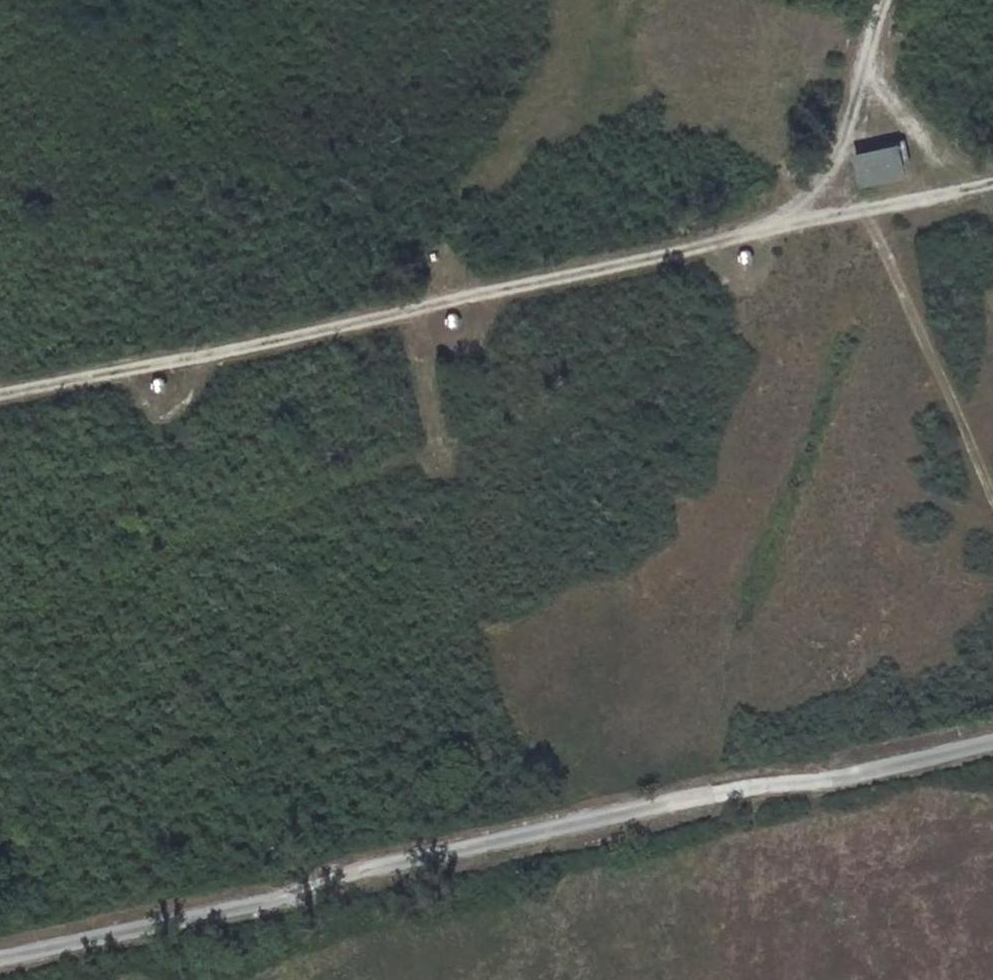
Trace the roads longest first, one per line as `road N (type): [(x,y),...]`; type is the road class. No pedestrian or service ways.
road 1 (track): [(0,957),(756,786),(863,776),(992,746)]
road 2 (track): [(0,396),(205,360),(792,221),(992,183)]
road 3 (track): [(885,0),(849,135),(792,221)]

